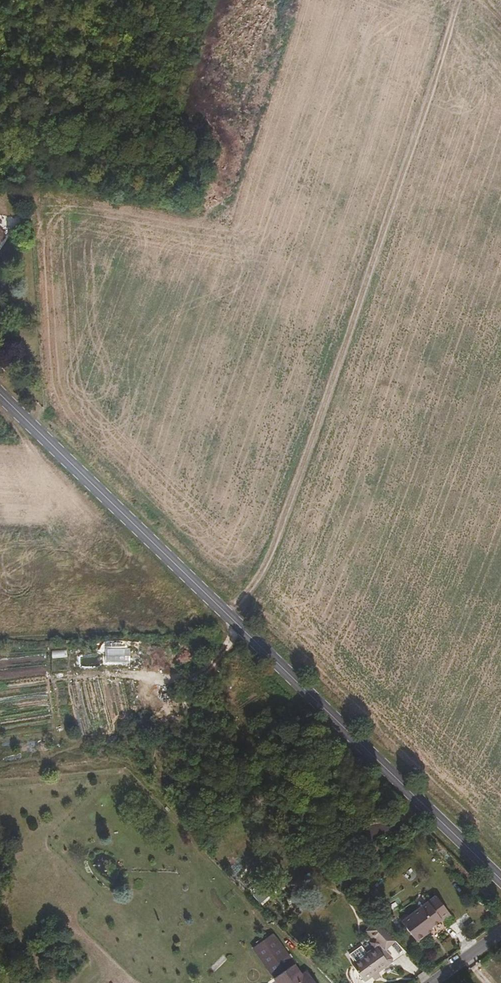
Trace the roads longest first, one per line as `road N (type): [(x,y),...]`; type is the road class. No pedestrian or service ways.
road 1 (secondary): [(0,394),(500,880)]
road 2 (track): [(462,0),(264,572),(229,616)]

